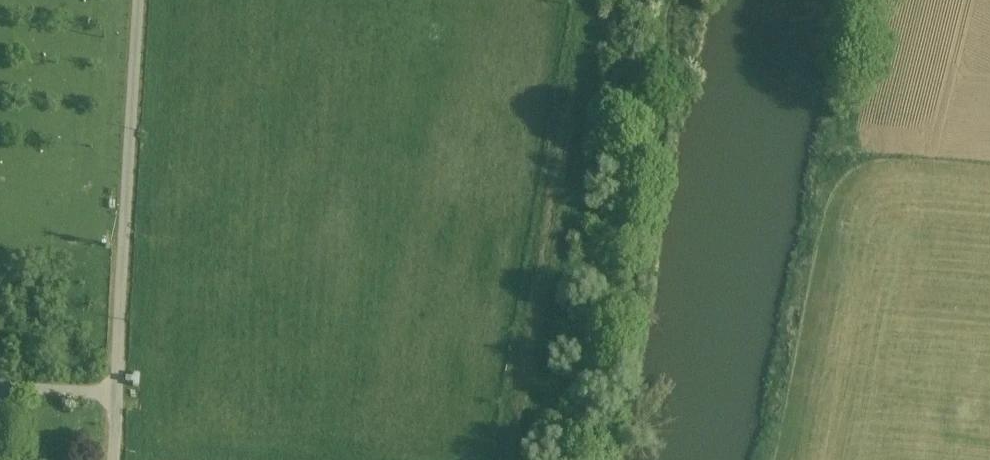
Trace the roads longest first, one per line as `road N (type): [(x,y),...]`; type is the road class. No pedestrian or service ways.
road 1 (unclassified): [(139,0),(113,459)]

